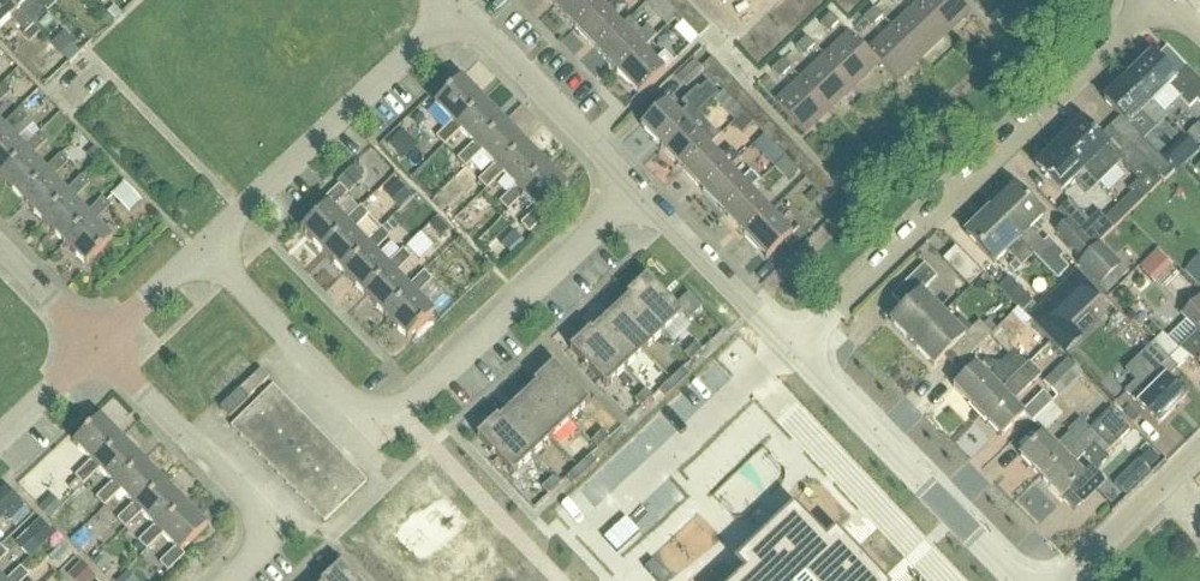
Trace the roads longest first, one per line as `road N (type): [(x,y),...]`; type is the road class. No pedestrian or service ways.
road 1 (residential): [(210,244),(346,400),(380,415),(408,406),(637,192)]
road 2 (residential): [(794,354),(1162,0)]
road 3 (residential): [(210,244),(456,5)]
road 4 (residential): [(227,580),(281,530),(98,350)]
road 5 (residential): [(1017,580),(794,354)]
road 6 (residential): [(637,192),(456,5)]
road 7 (residential): [(794,354),(637,192)]
road 8 (residential): [(1062,580),(1199,449)]
road 9 (residential): [(98,350),(210,244)]
road 10 (residential): [(98,350),(0,248)]
road 11 (residential): [(0,441),(98,350)]

